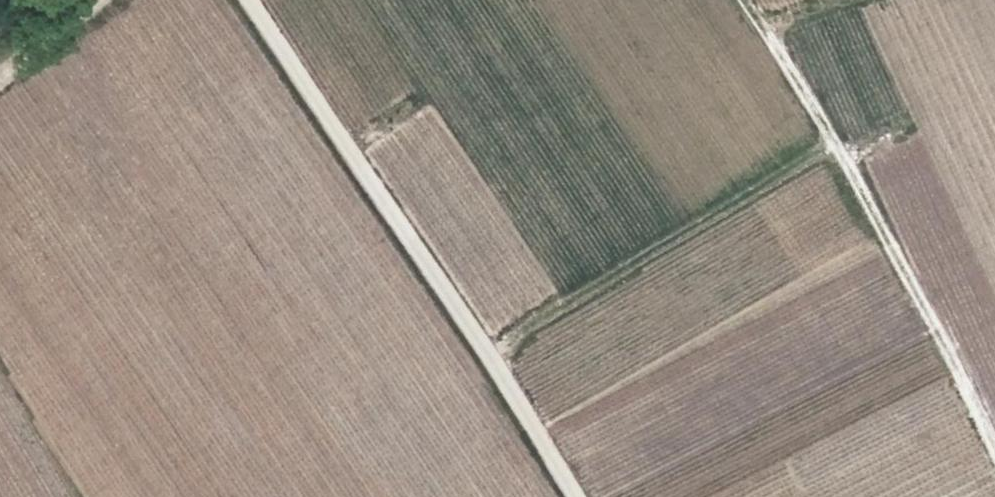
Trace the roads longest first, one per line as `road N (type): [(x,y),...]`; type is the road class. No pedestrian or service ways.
road 1 (track): [(575,496),(251,0)]
road 2 (track): [(994,451),(895,248),(747,0)]
road 3 (track): [(489,356),(837,143)]
road 4 (track): [(100,0),(0,81)]

